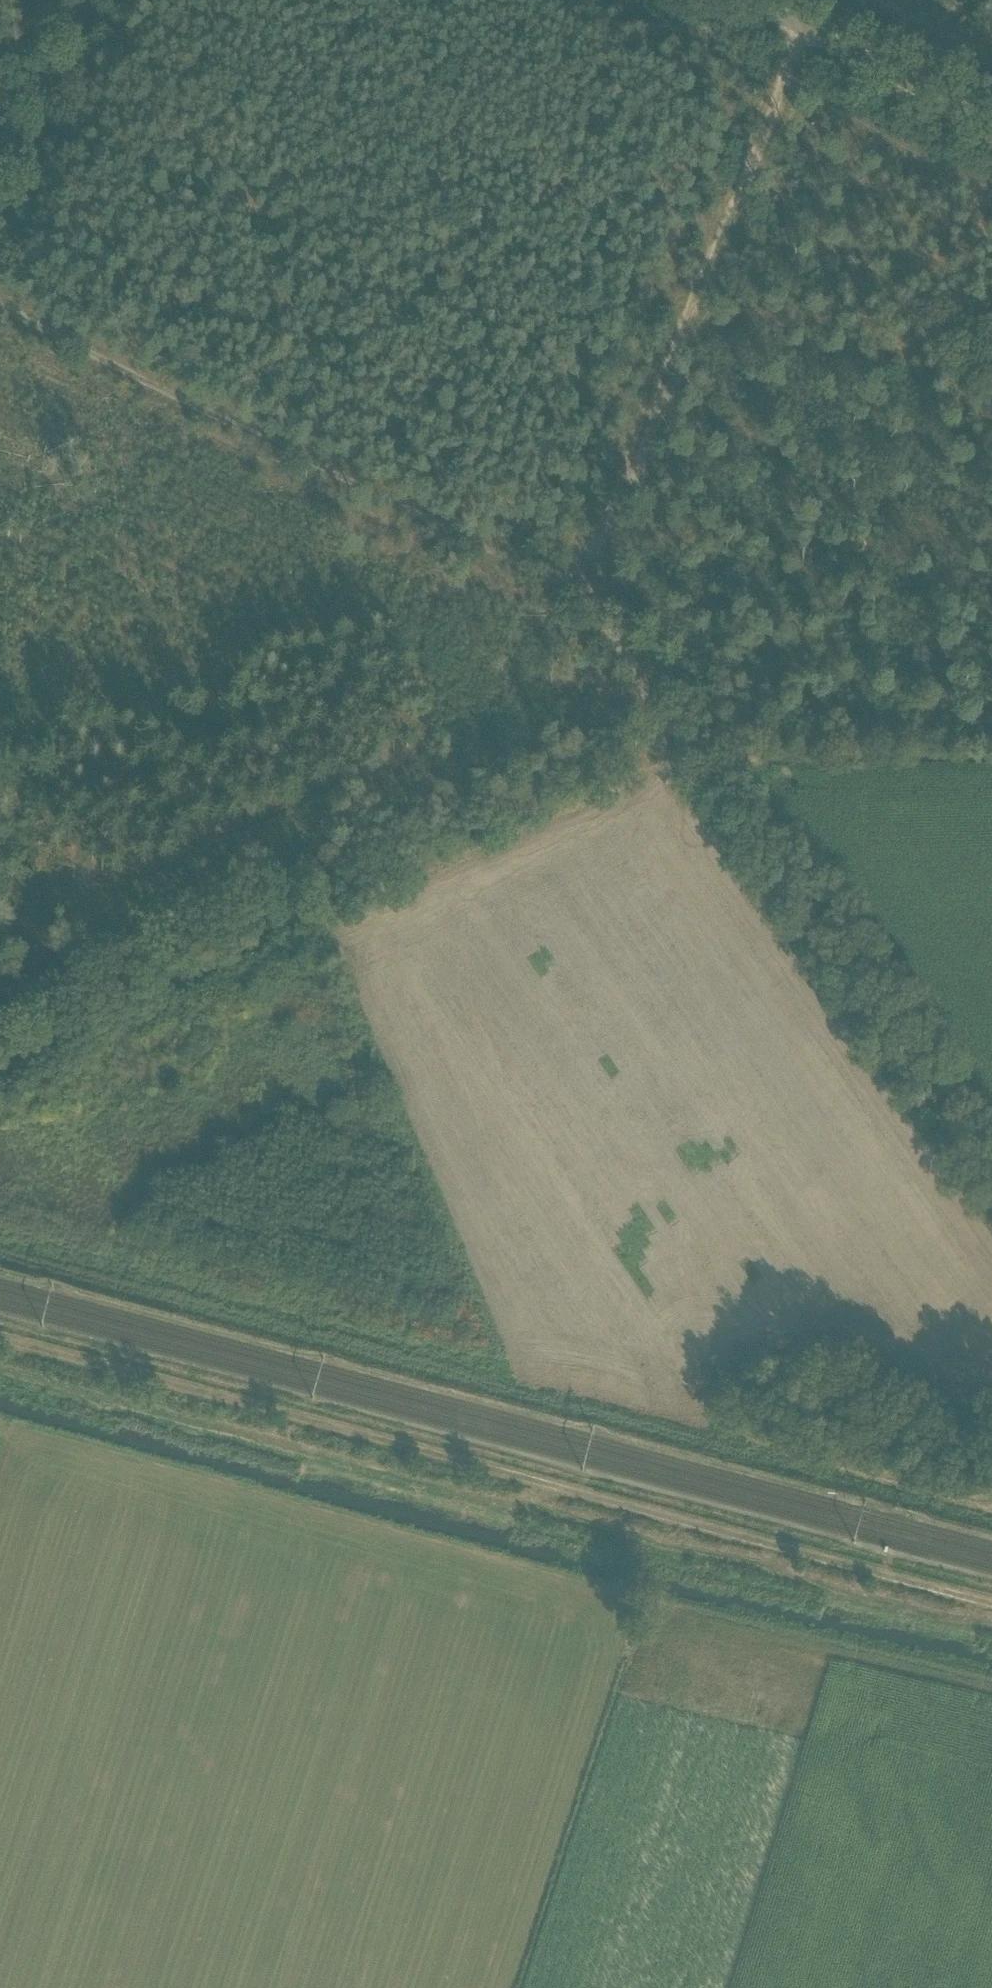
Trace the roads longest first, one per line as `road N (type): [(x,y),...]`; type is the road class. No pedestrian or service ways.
road 1 (track): [(0,312),(582,585),(651,681)]
road 2 (track): [(0,999),(677,722)]
road 3 (track): [(582,585),(688,342),(820,0)]
road 4 (unclassified): [(991,125),(752,0)]
road 5 (track): [(90,0),(0,231)]

